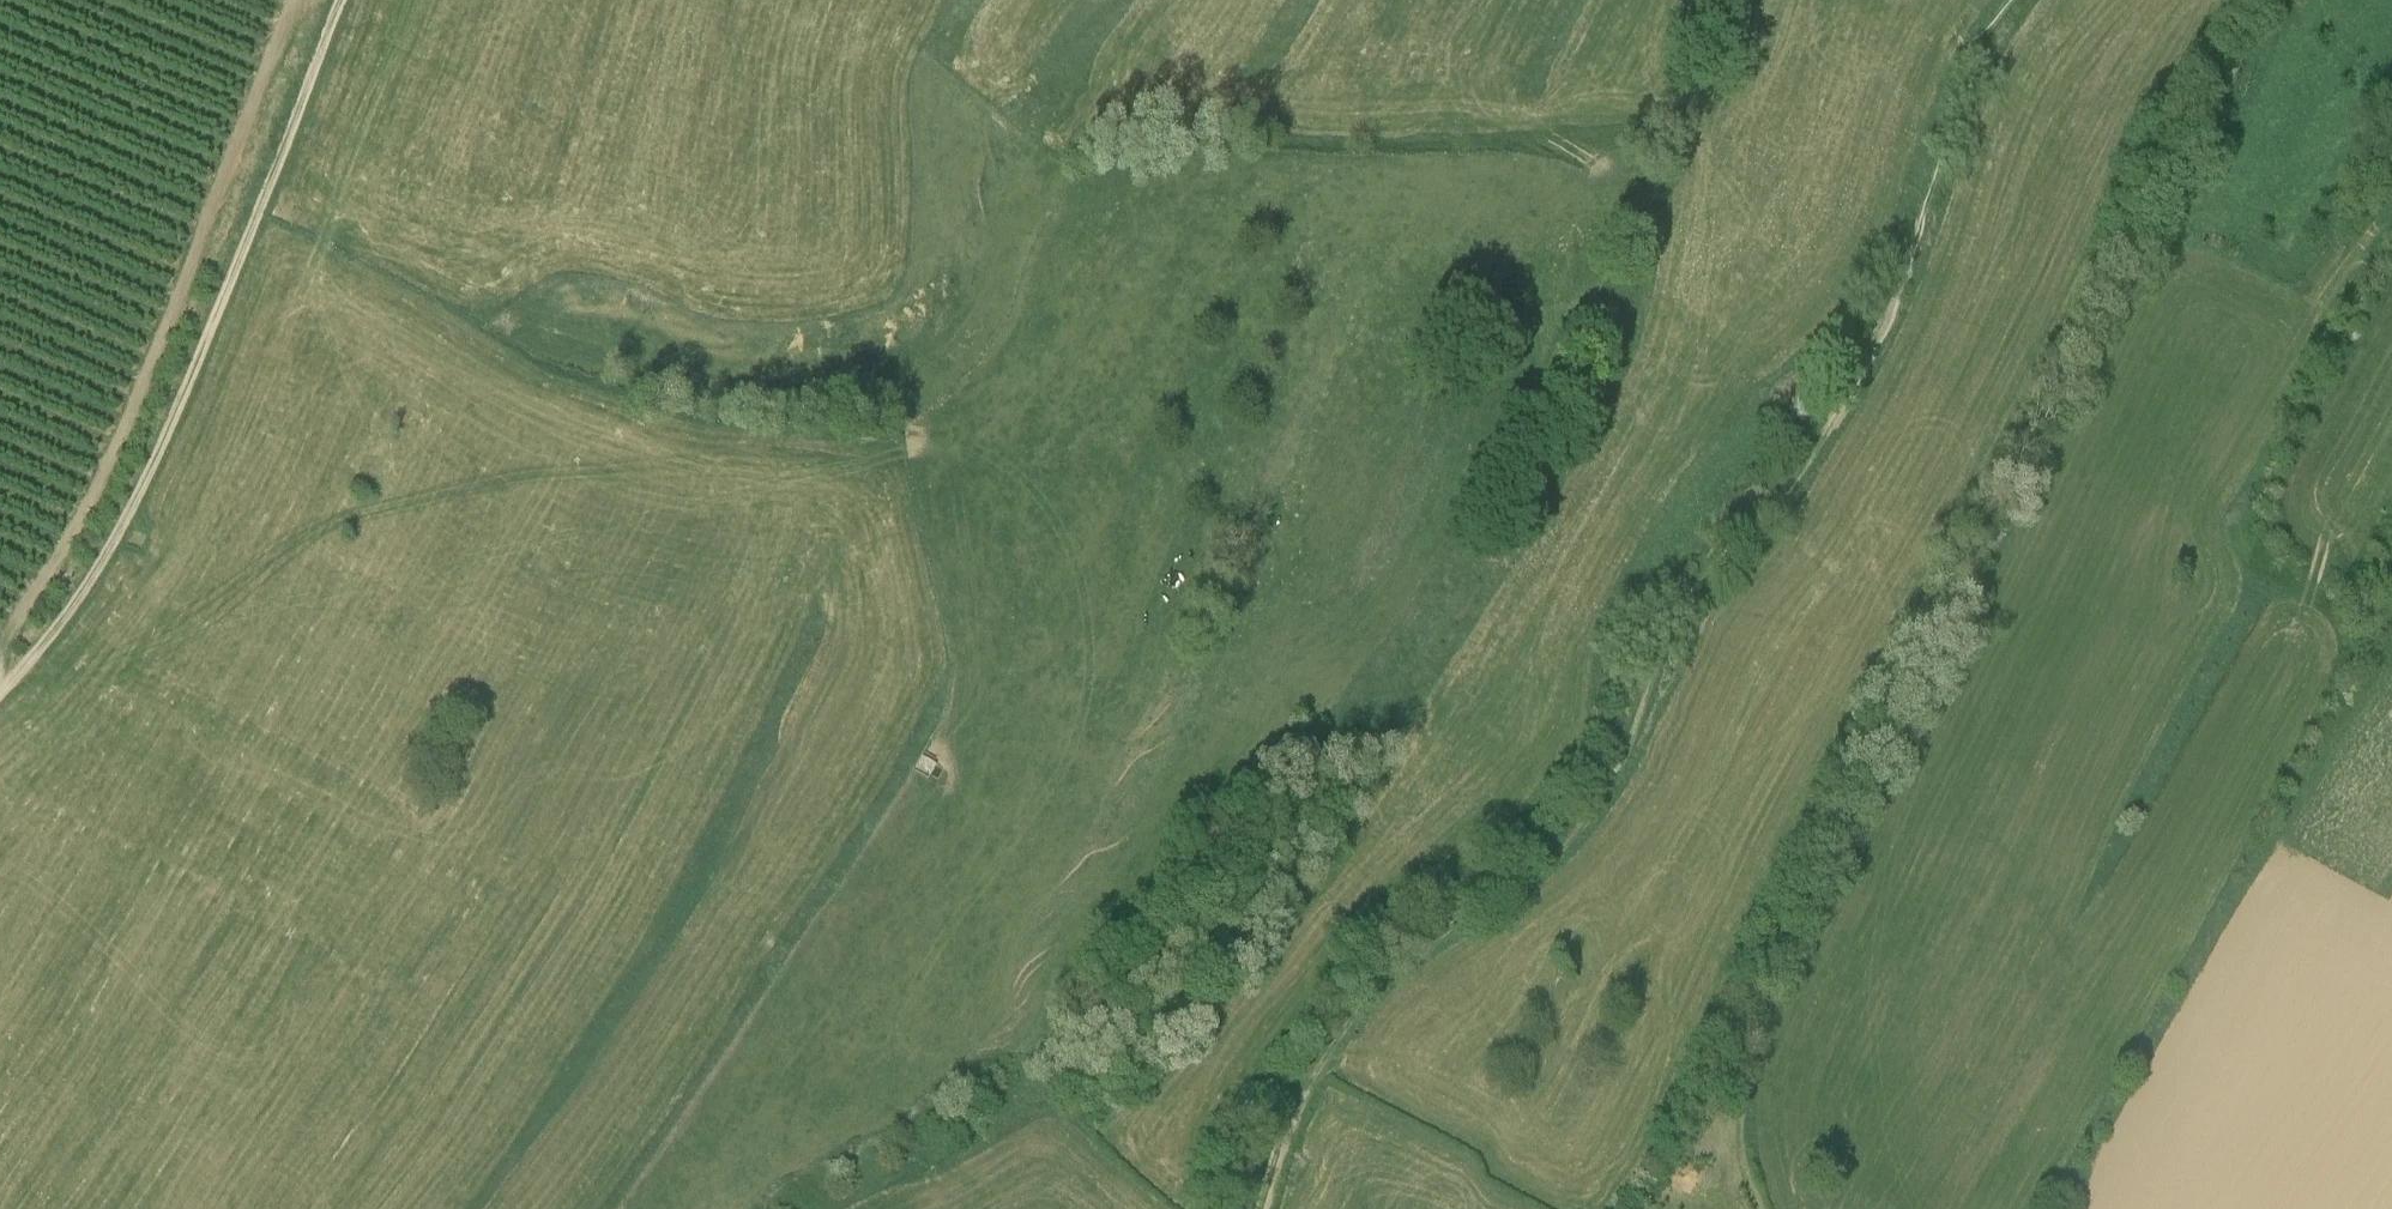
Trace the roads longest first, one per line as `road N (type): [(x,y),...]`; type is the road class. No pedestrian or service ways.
road 1 (track): [(338,0),(123,526),(82,591),(0,690)]
road 2 (track): [(1319,1042),(1292,1092),(1254,1208)]

